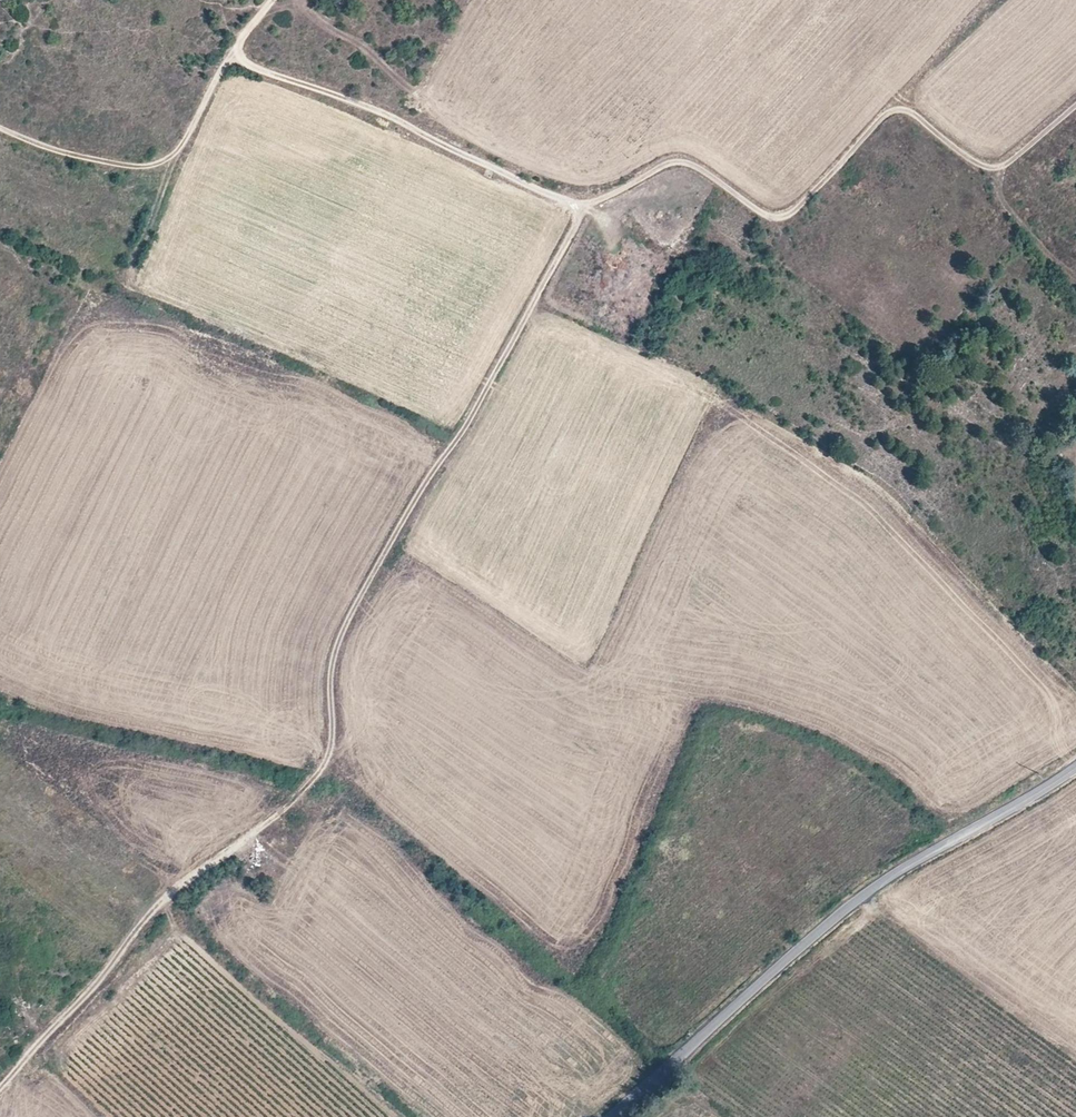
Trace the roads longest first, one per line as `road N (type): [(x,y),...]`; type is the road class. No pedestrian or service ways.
road 1 (track): [(0,1084),(114,964),(150,906),(273,817),(326,765),(337,731),(332,683),(338,646),(531,320),(581,207),(391,116),(235,58)]
road 2 (track): [(581,207),(677,161),(770,216),(789,215),(892,109),(916,115),(980,165),(1000,169),(1075,102)]
road 3 (tertiary): [(616,1116),(890,874),(1075,766)]
road 4 (track): [(0,127),(102,162),(164,166),(273,0)]

